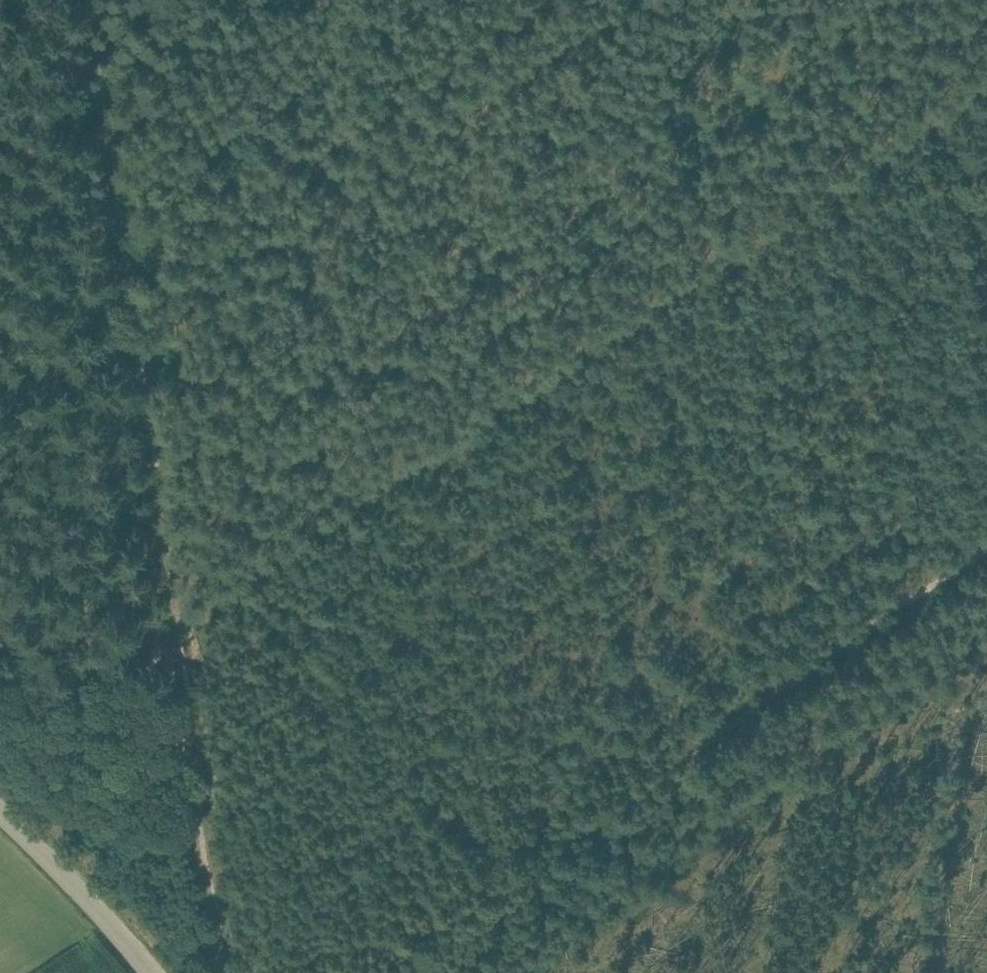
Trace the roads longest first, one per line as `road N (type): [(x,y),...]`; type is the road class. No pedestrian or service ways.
road 1 (unclassified): [(147,972),(0,813)]

